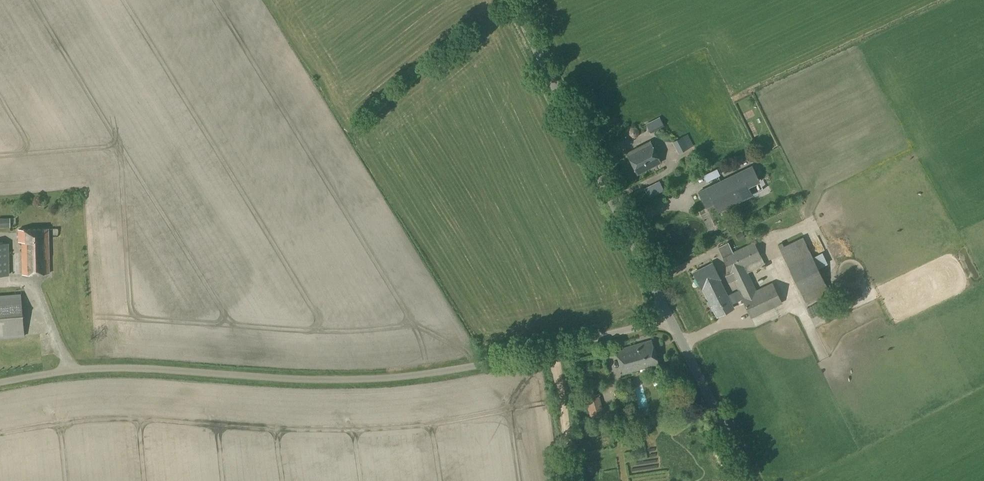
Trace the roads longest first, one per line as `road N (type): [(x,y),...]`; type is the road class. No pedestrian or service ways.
road 1 (unclassified): [(672,322),(403,378),(133,368),(0,384)]
road 2 (unclassified): [(672,322),(508,0)]
road 3 (unclassified): [(751,480),(672,322)]
road 4 (track): [(573,480),(554,351)]

